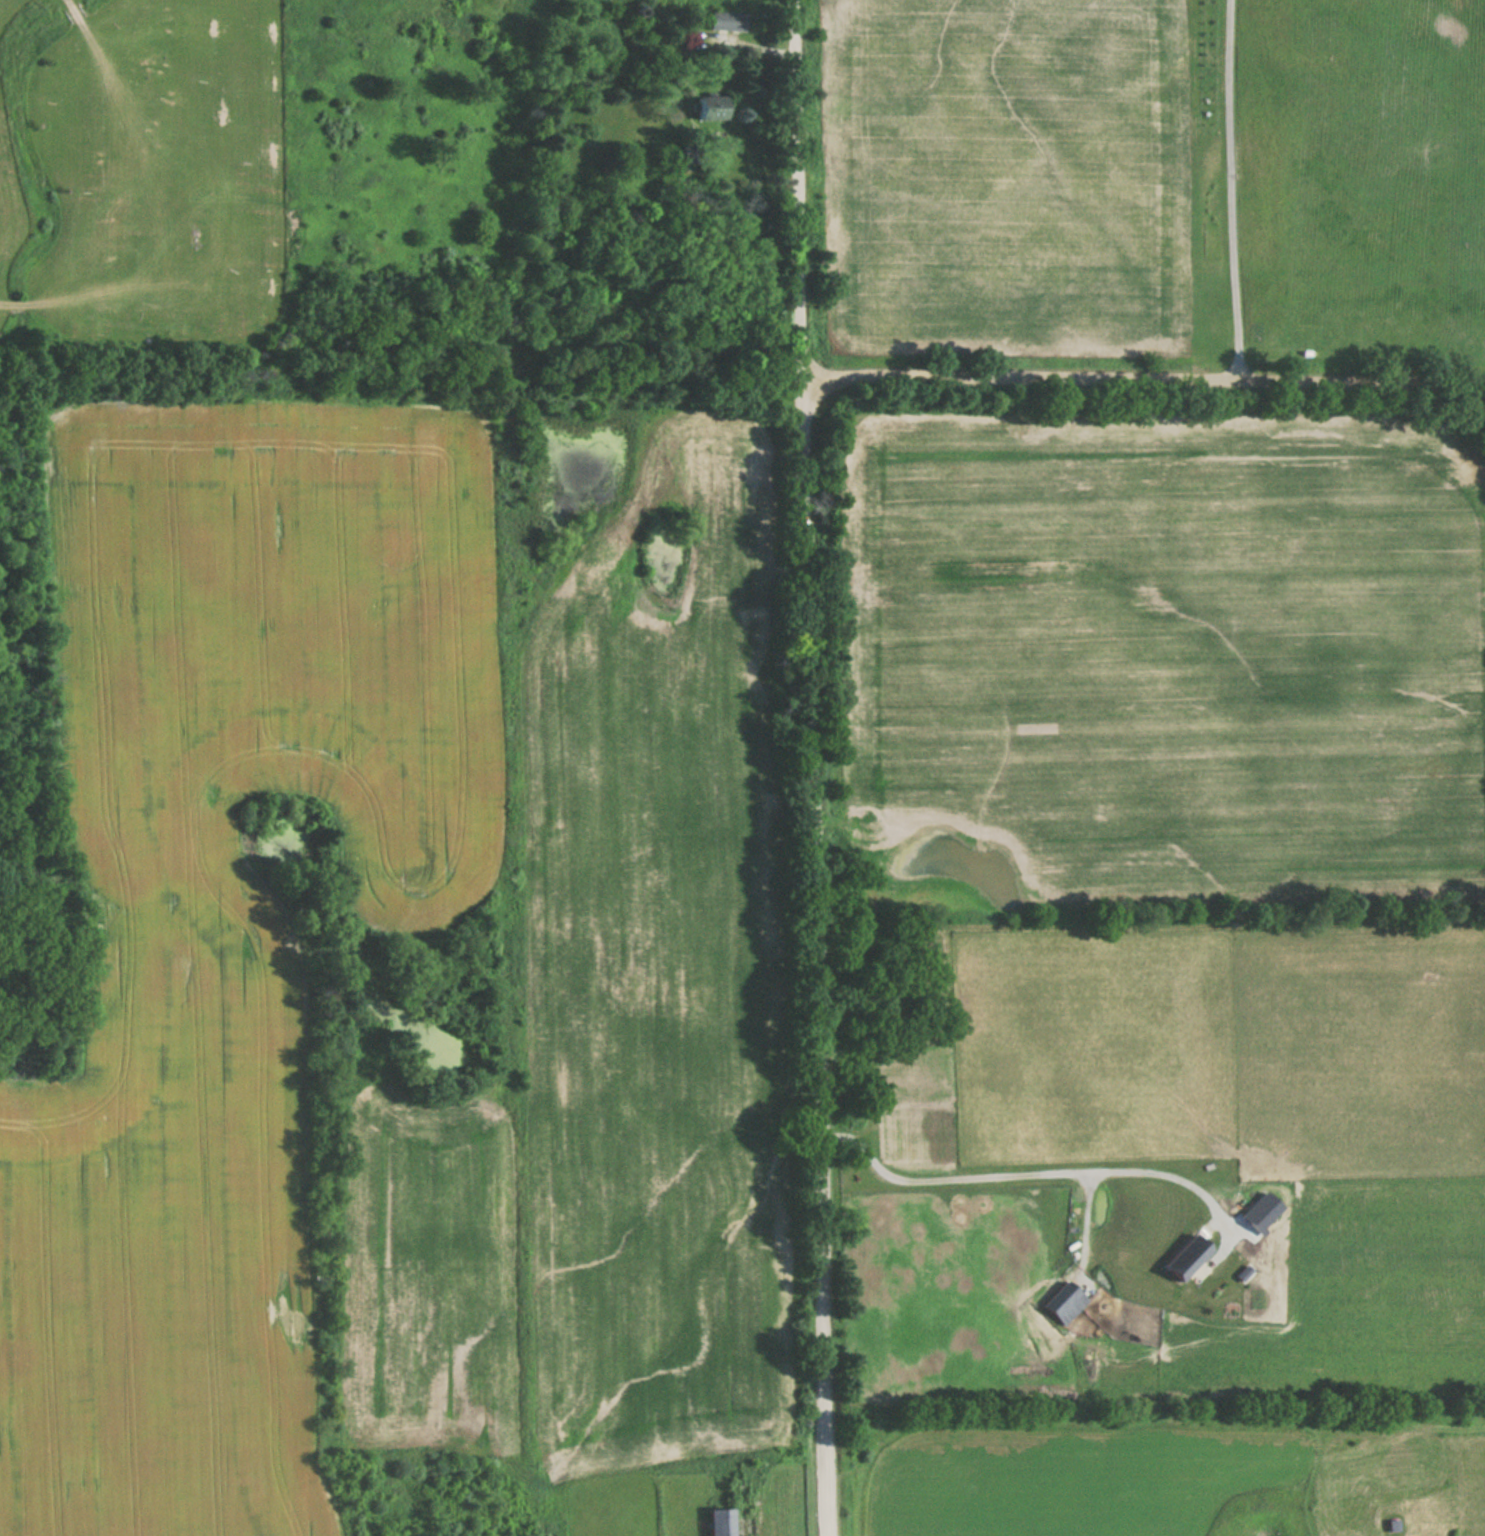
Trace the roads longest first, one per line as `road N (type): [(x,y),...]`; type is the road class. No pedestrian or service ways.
road 1 (residential): [(833,1535),(795,0)]
road 2 (residential): [(1484,380),(892,370),(801,376)]

